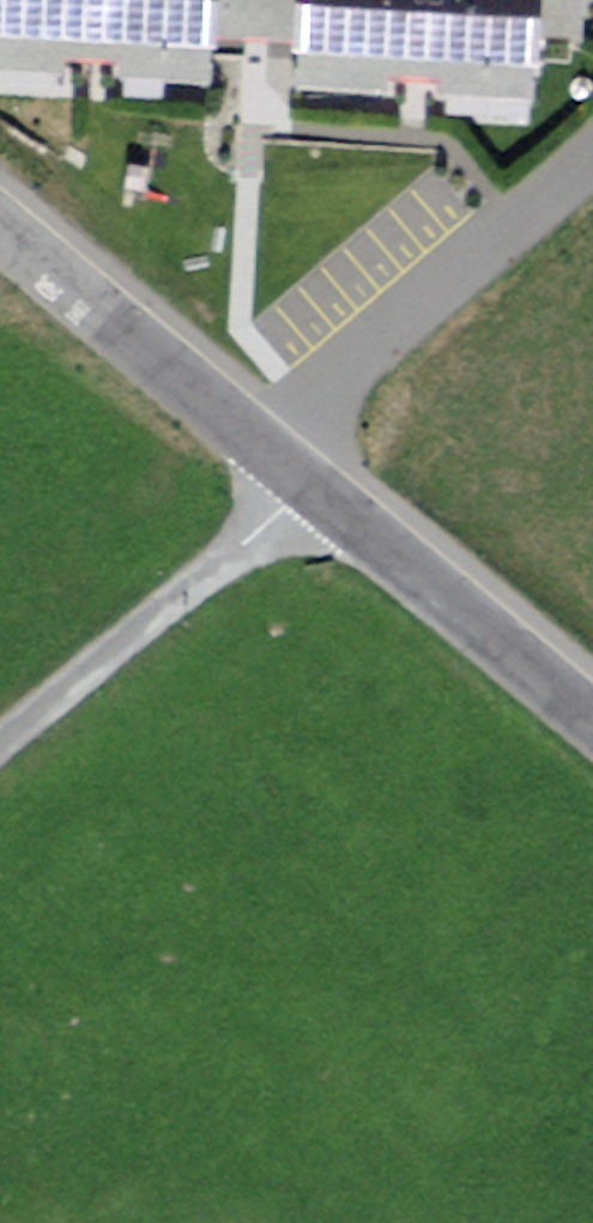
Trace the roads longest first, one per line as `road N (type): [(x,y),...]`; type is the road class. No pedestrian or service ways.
road 1 (residential): [(0,232),(304,487)]
road 2 (residential): [(0,742),(304,487)]
road 3 (residential): [(304,487),(592,721)]

